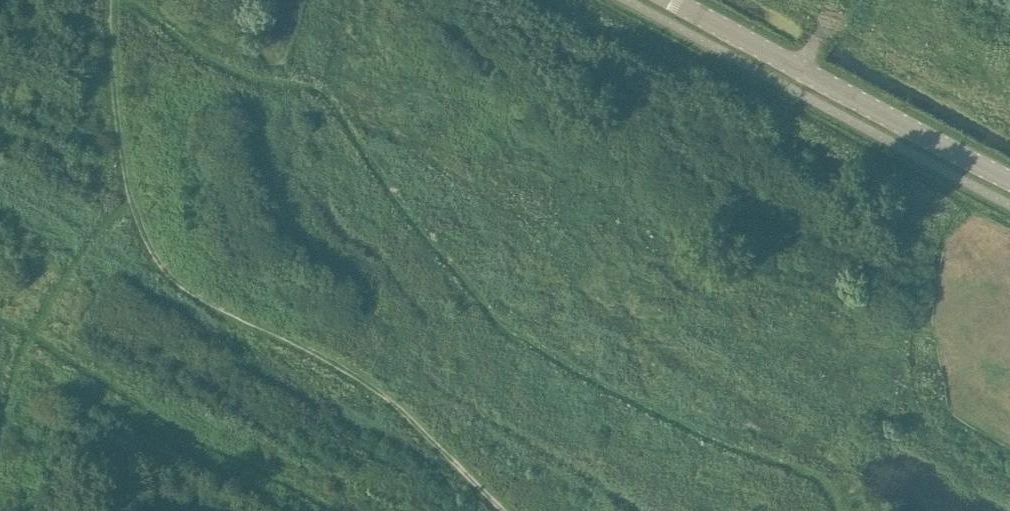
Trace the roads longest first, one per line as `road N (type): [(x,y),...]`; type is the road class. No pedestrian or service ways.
road 1 (secondary): [(1009,180),(672,0)]

